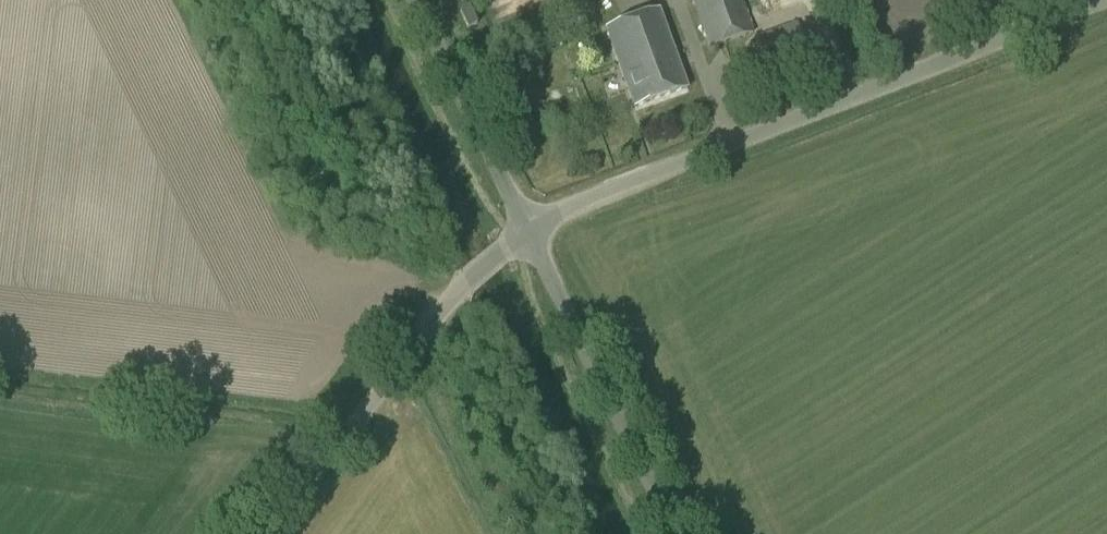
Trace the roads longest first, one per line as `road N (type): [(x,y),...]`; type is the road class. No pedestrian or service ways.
road 1 (unclassified): [(529,230),(567,207),(1103,0)]
road 2 (unclassified): [(267,533),(433,319),(529,230)]
road 3 (unclassified): [(665,533),(529,230)]
road 4 (unclassified): [(529,230),(412,0)]

